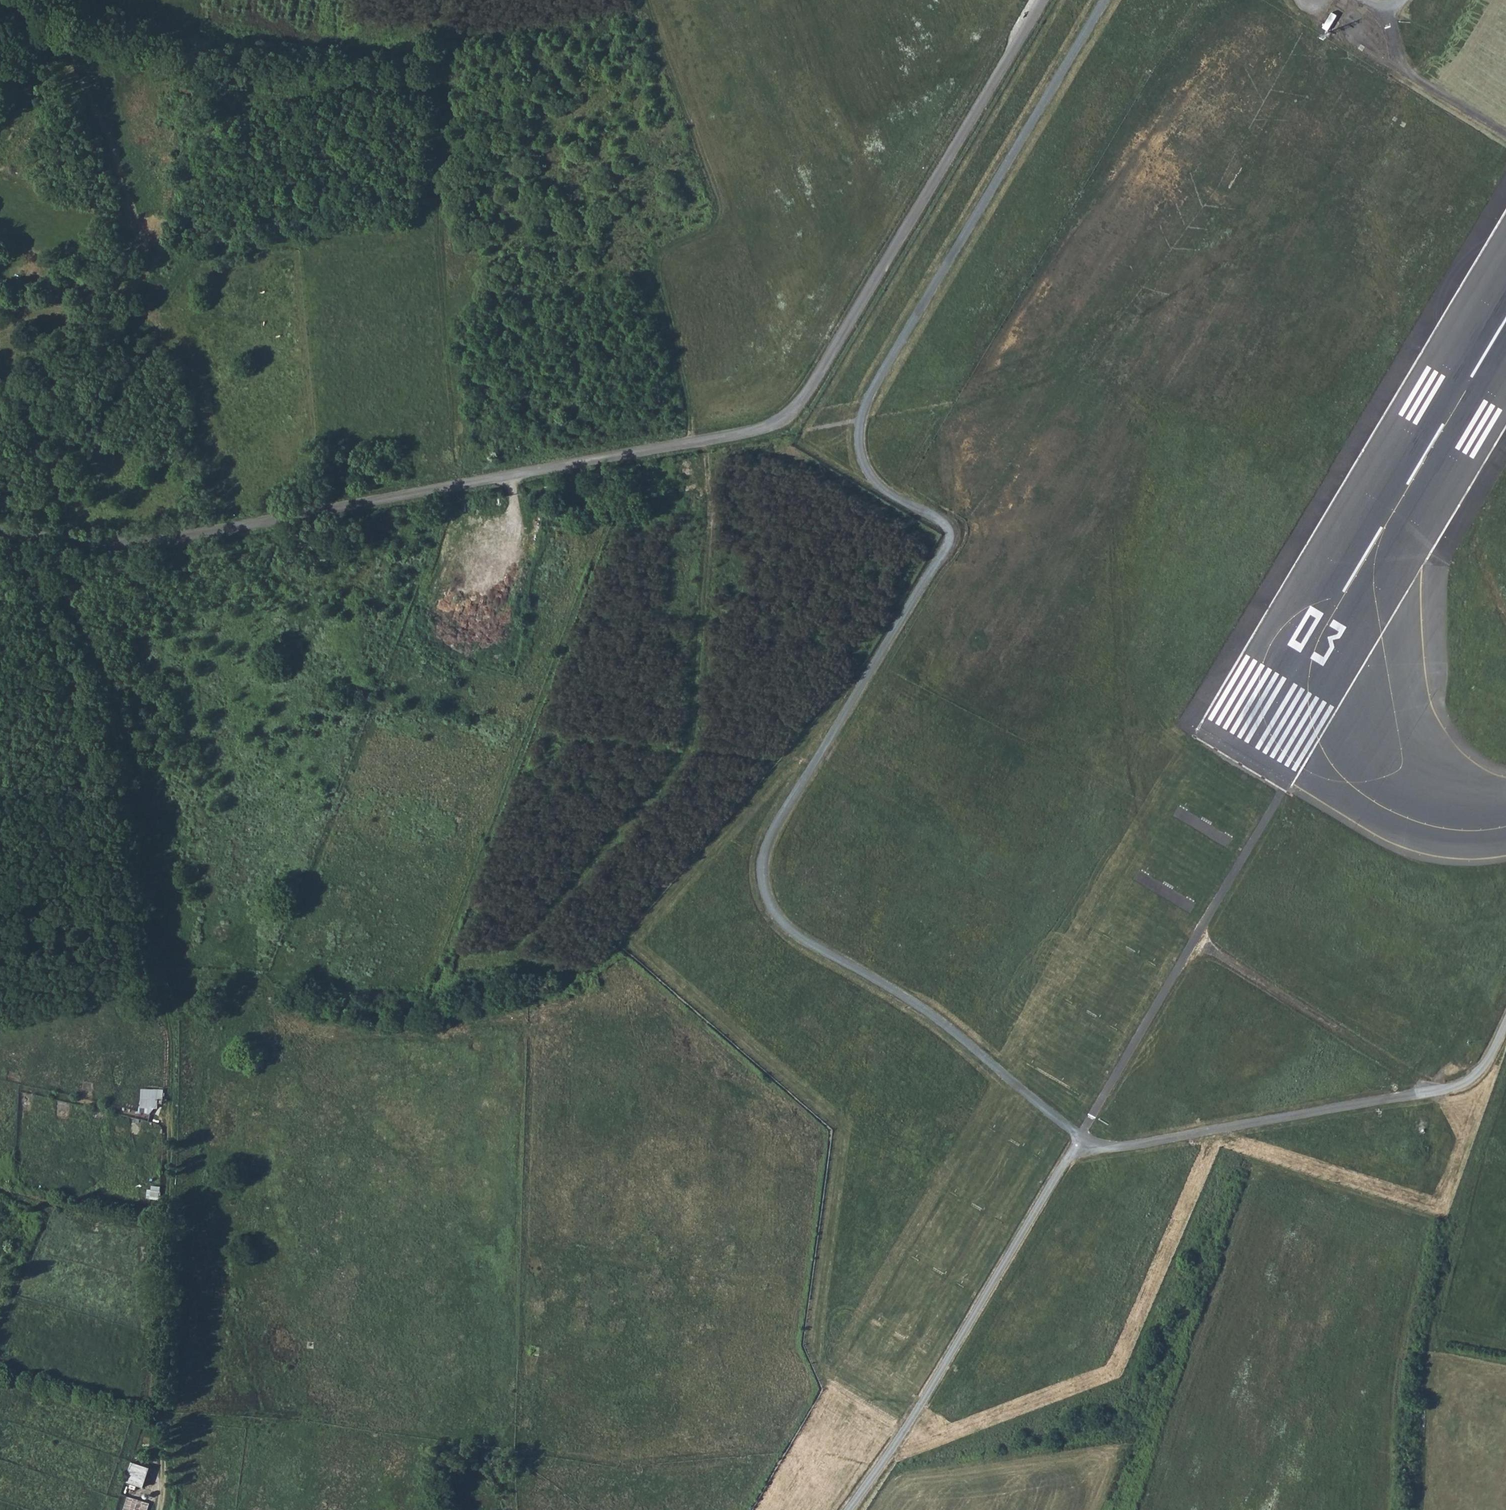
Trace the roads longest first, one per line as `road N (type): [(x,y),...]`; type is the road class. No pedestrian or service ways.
road 1 (unclassified): [(1043,0),(792,413),(774,424),(246,524),(85,546),(0,531)]
road 2 (track): [(163,1509),(173,1059),(162,985),(173,976),(264,983)]
road 3 (track): [(693,443),(656,251),(708,236),(719,207),(648,0)]
road 4 (track): [(1194,944),(1434,1091)]

